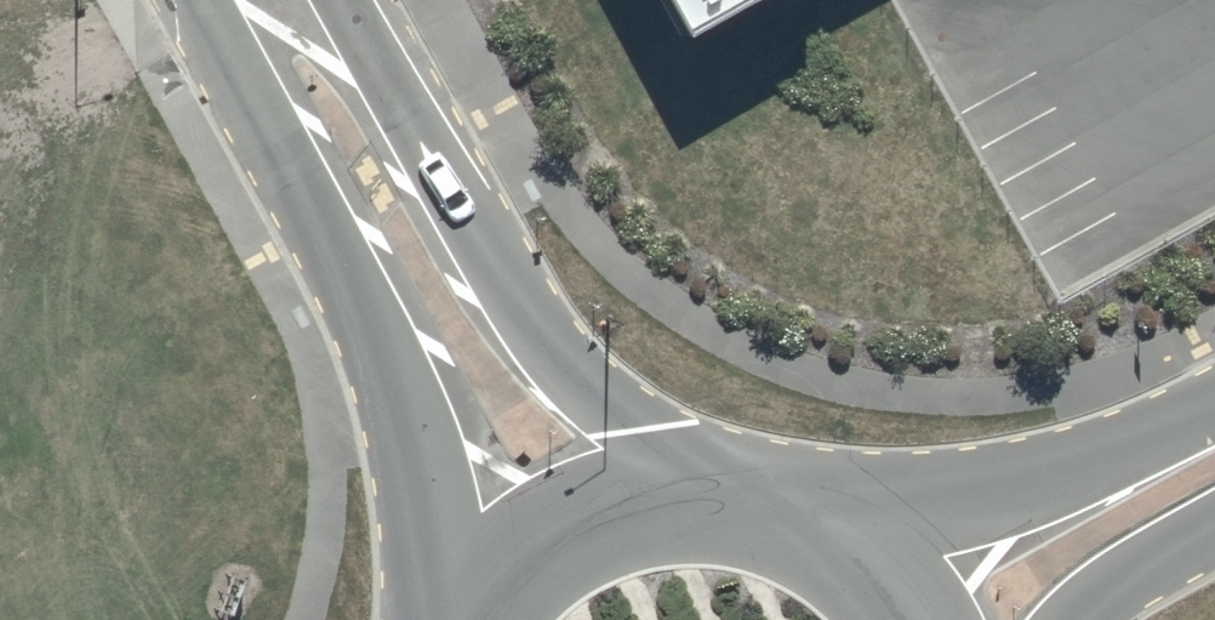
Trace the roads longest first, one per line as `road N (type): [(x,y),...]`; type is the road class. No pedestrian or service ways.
road 1 (tertiary): [(315,0),(372,40),(543,343),(579,387),(734,499)]
road 2 (tertiary): [(458,619),(402,399),(364,300),(249,93),(243,0)]
road 3 (unclassified): [(1214,402),(1055,477),(833,539)]
road 4 (tertiary): [(468,619),(499,578),(548,537),(606,509),(669,496),(734,499)]
road 5 (unclassified): [(1214,529),(1073,619)]

